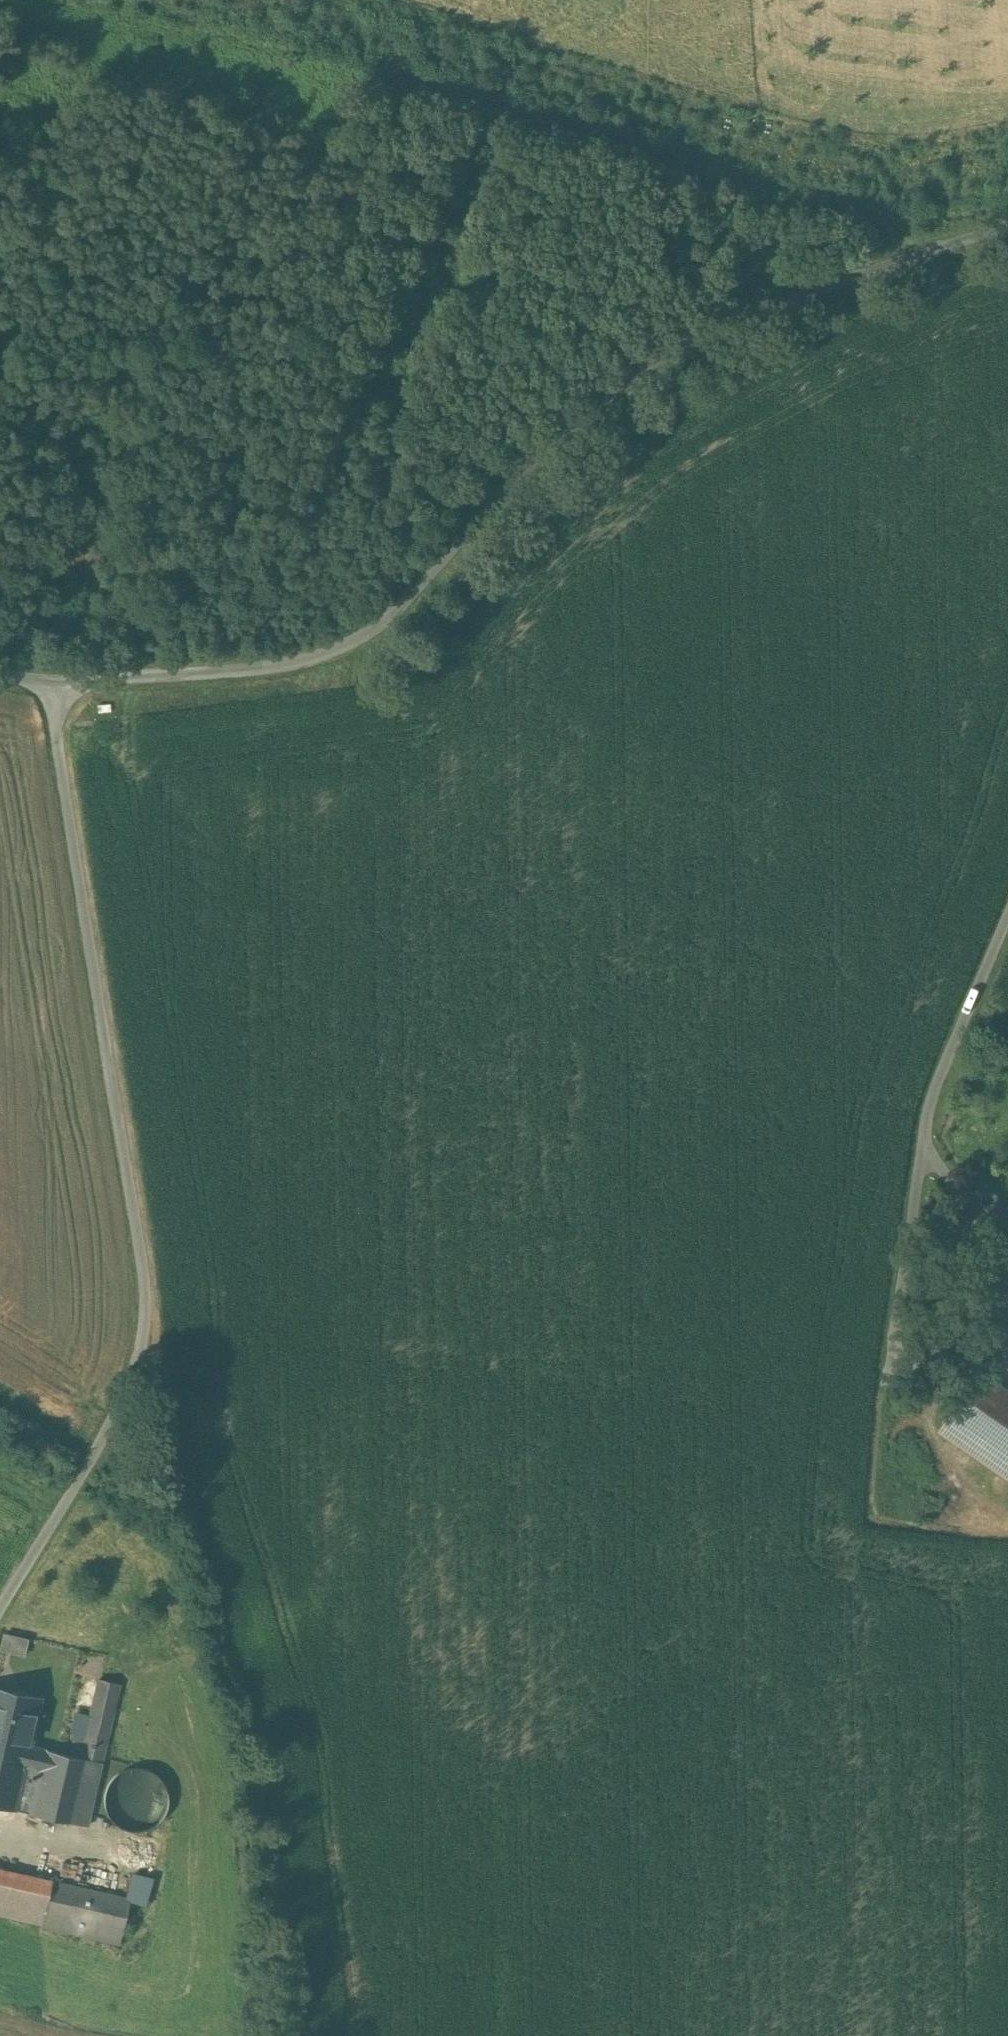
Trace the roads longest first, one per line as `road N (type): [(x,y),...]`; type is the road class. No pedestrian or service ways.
road 1 (unclassified): [(1007,236),(673,347),(499,490),(401,605),(361,636),(292,662),(49,686),(0,677)]
road 2 (track): [(145,1292),(233,1296),(821,1383),(886,1378),(922,1155)]

